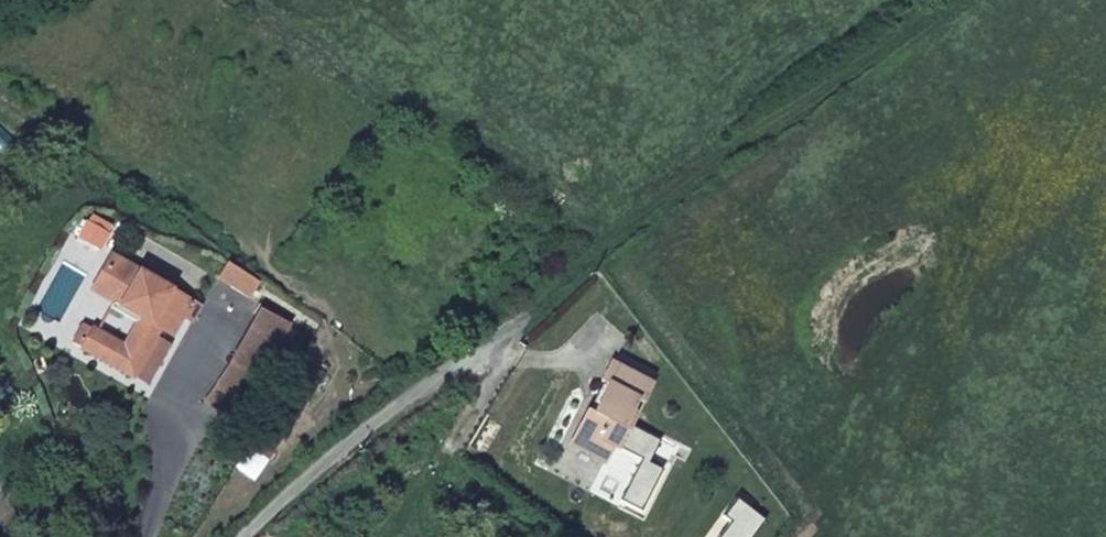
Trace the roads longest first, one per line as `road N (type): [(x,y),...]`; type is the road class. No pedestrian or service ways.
road 1 (residential): [(245,536),(308,476),(498,342)]

